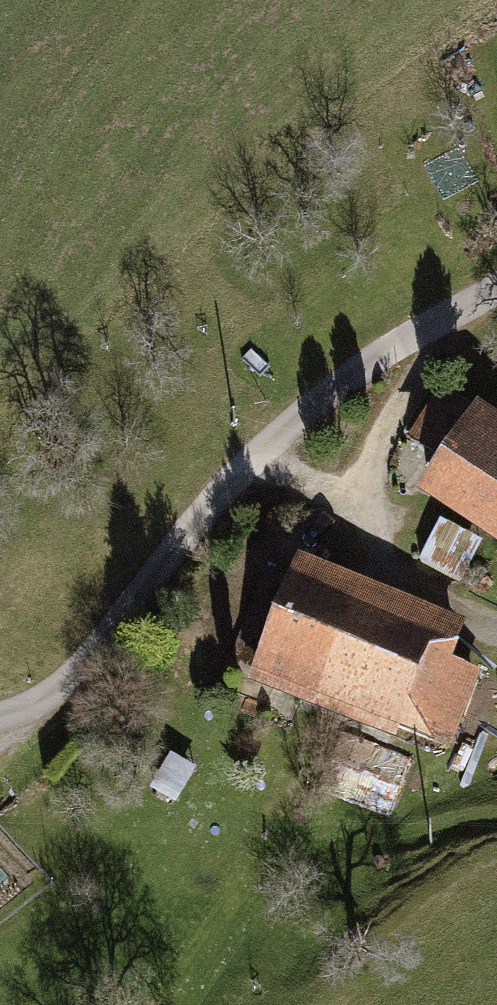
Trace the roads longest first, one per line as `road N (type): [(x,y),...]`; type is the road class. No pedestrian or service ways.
road 1 (unclassified): [(496,284),(333,387),(254,457),(88,661),(30,719),(0,720)]
road 2 (track): [(438,317),(427,358),(374,448),(366,507),(381,568),(430,604),(496,632)]
road 3 (track): [(254,457),(435,544)]

